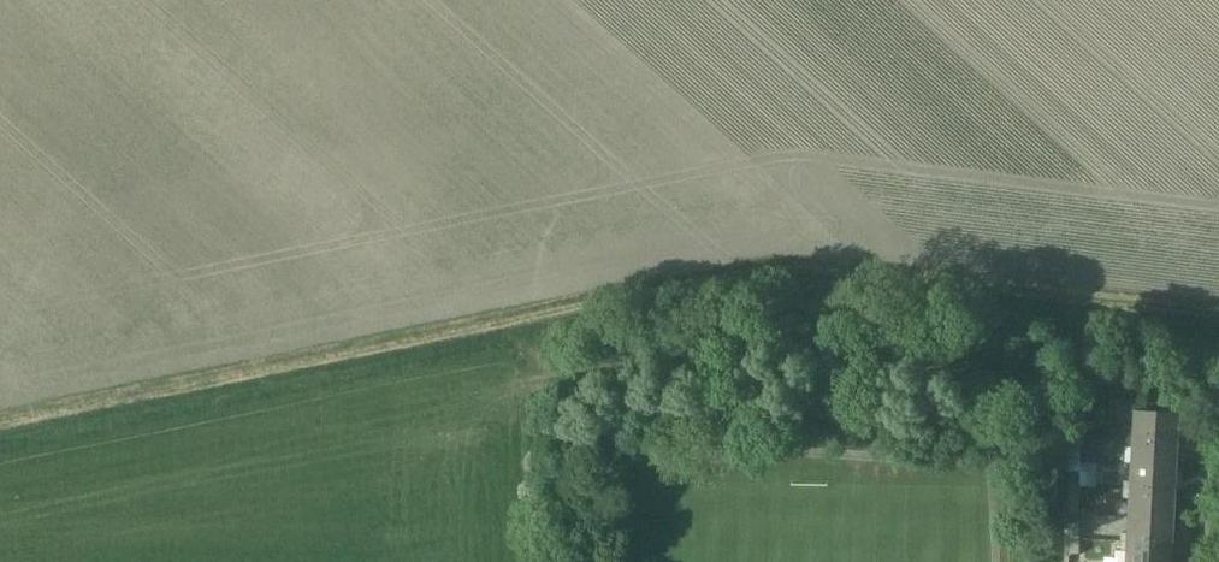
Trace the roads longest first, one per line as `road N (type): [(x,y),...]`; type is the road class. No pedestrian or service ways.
road 1 (track): [(0,415),(788,256)]
road 2 (track): [(538,377),(751,343),(1218,391)]
road 3 (track): [(319,380),(481,347),(538,377)]

